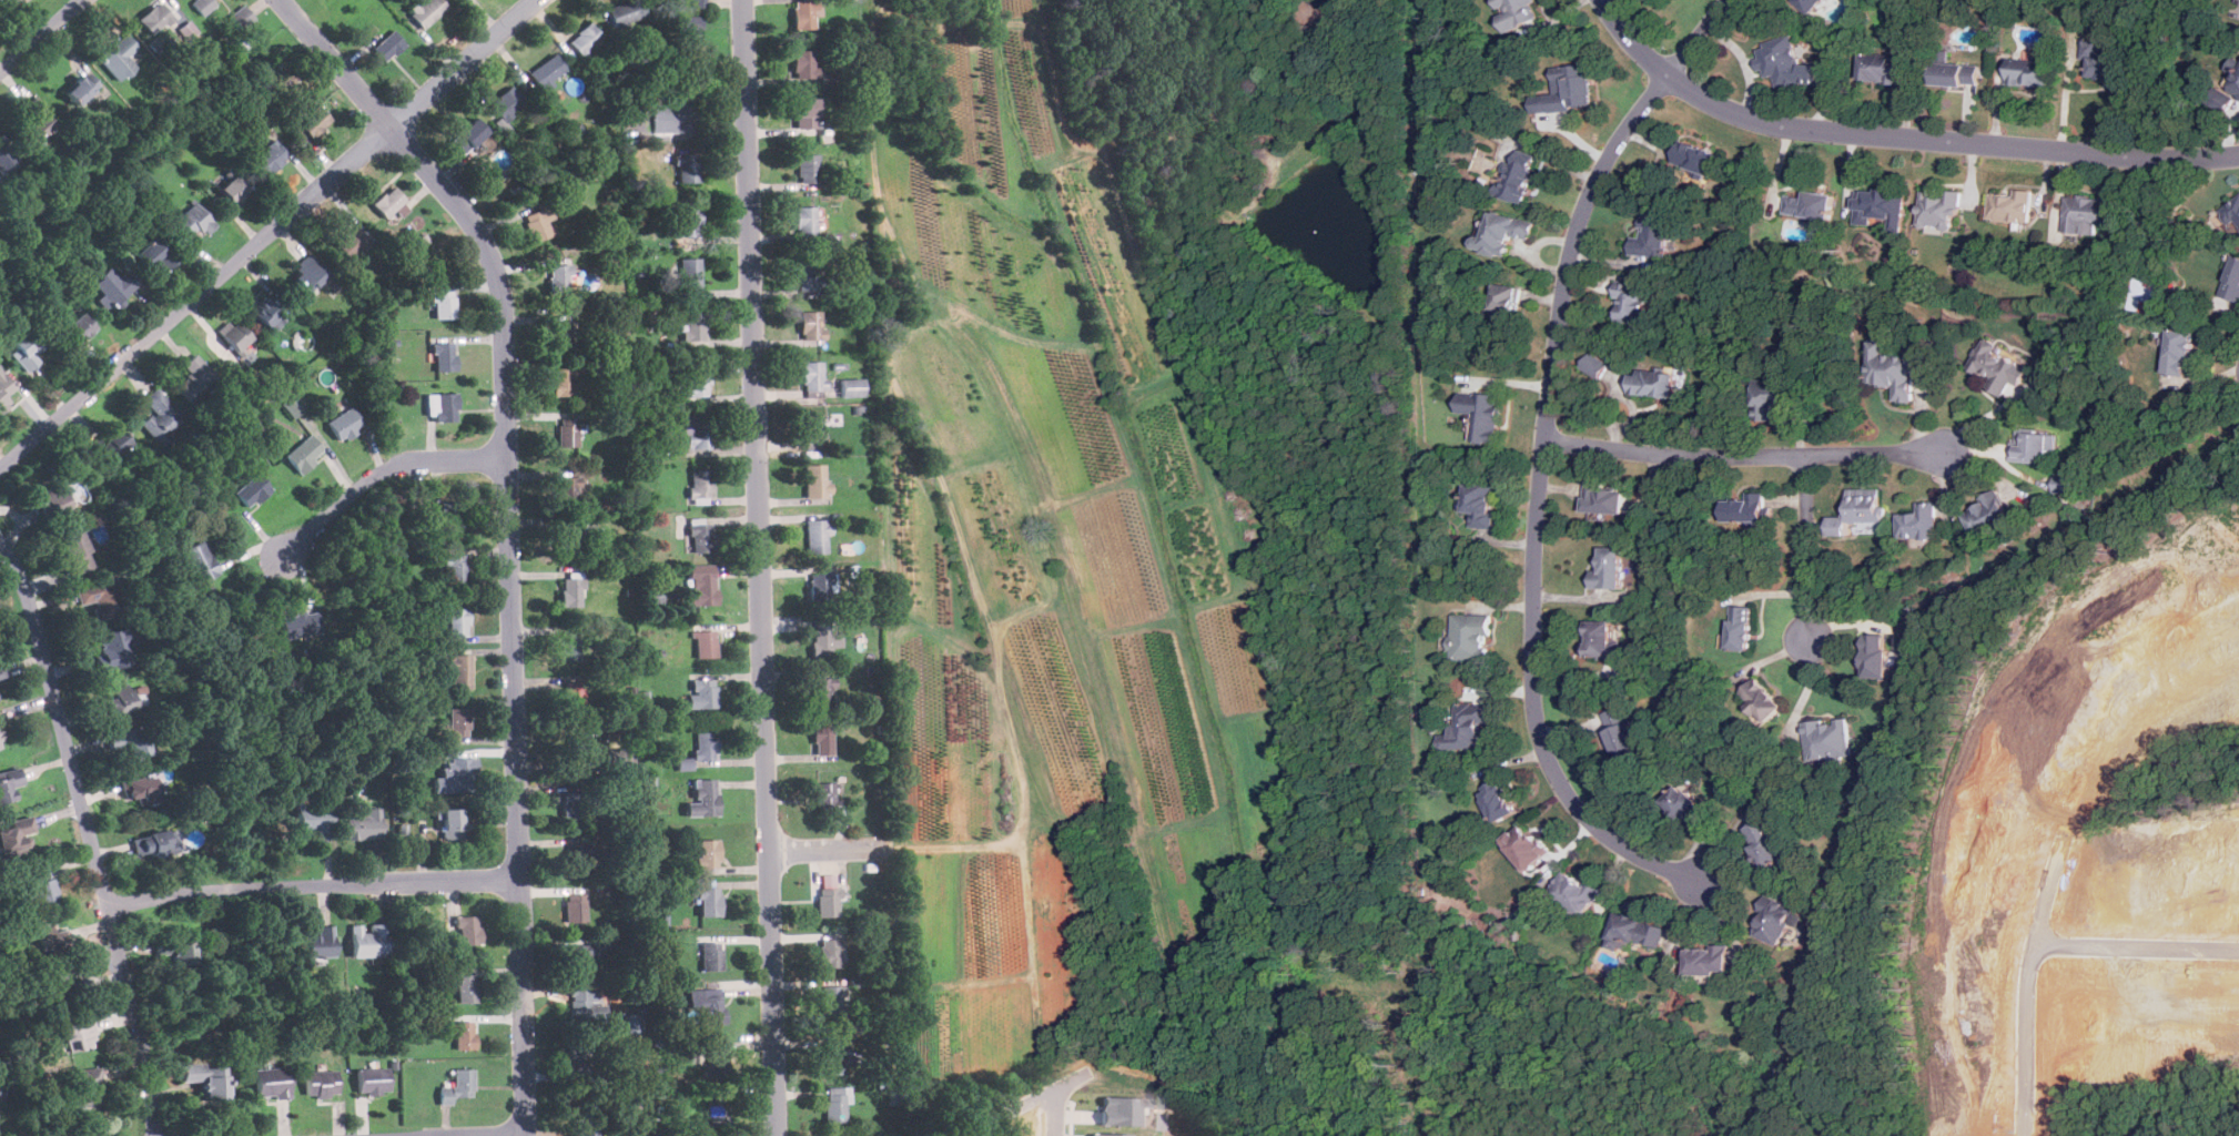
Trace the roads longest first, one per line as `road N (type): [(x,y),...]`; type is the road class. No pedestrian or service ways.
road 1 (residential): [(282,0),(474,224),(500,295),(523,1135)]
road 2 (residential): [(771,1135),(742,0)]
road 3 (residential): [(1725,0),(1634,119),(1580,219),(1553,364),(1531,565),(1534,718),(1559,783),(1580,812),(1630,851),(1701,878)]
road 4 (residential): [(534,0),(0,468)]
road 5 (residential): [(1603,0),(1649,58),(1693,94),(1777,126),(2131,156),(2238,155)]
road 6 (residential): [(0,539),(26,589),(159,1135)]
road 7 (residential): [(2031,1135),(2039,953),(2078,836),(2109,777),(2148,734),(2238,684)]
road 8 (residential): [(105,904),(326,881),(517,880)]
road 9 (residential): [(1544,439),(1695,456),(1946,453)]
road 10 (residential): [(505,458),(419,459),(377,473),(286,552)]
road 11 (residential): [(2039,953),(2238,954)]
road 12 (residential): [(1806,455),(1810,642)]
road 13 (residential): [(768,849),(891,848)]

